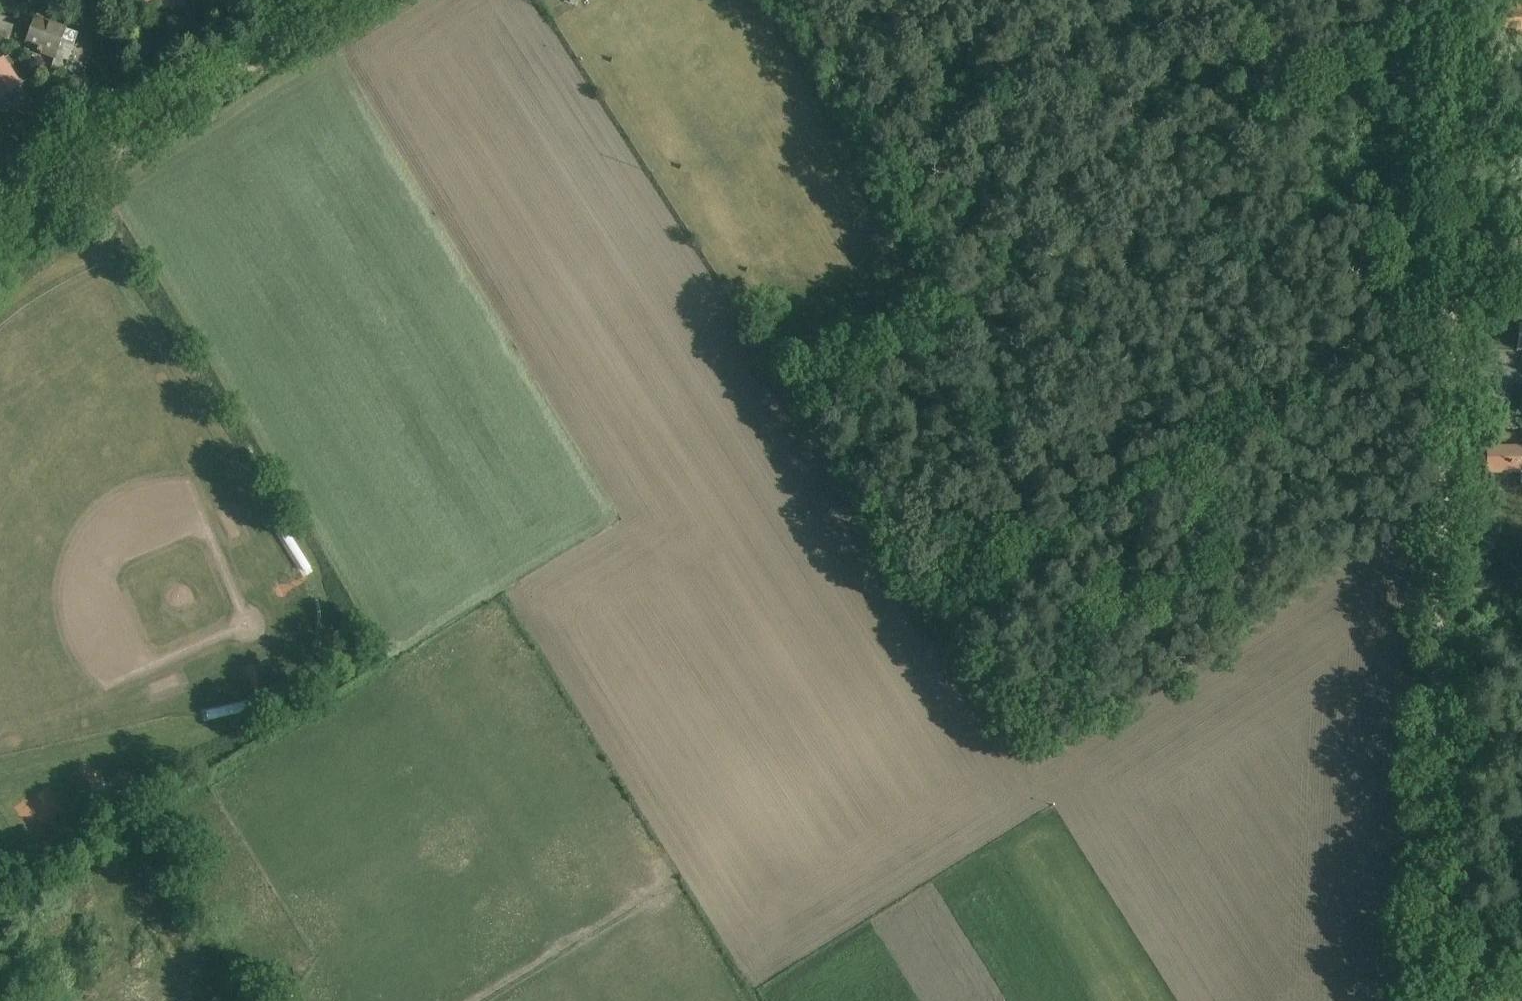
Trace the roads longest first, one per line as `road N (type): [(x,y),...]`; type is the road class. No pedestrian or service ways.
road 1 (unclassified): [(1422,1000),(1458,0)]
road 2 (track): [(0,216),(338,0)]

